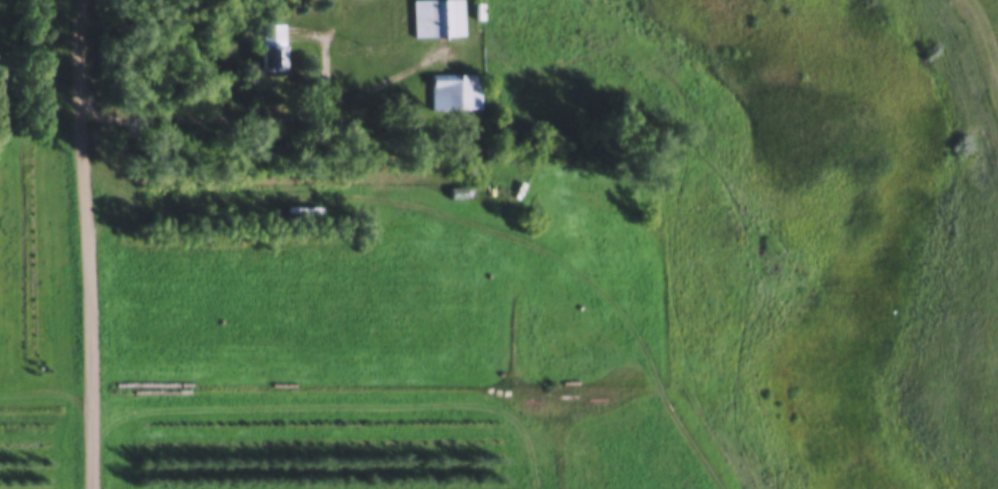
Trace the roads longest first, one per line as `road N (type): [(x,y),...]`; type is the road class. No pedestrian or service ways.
road 1 (track): [(727,488),(618,310),(514,228),(428,203),(147,195),(89,169)]
road 2 (track): [(0,395),(662,385)]

